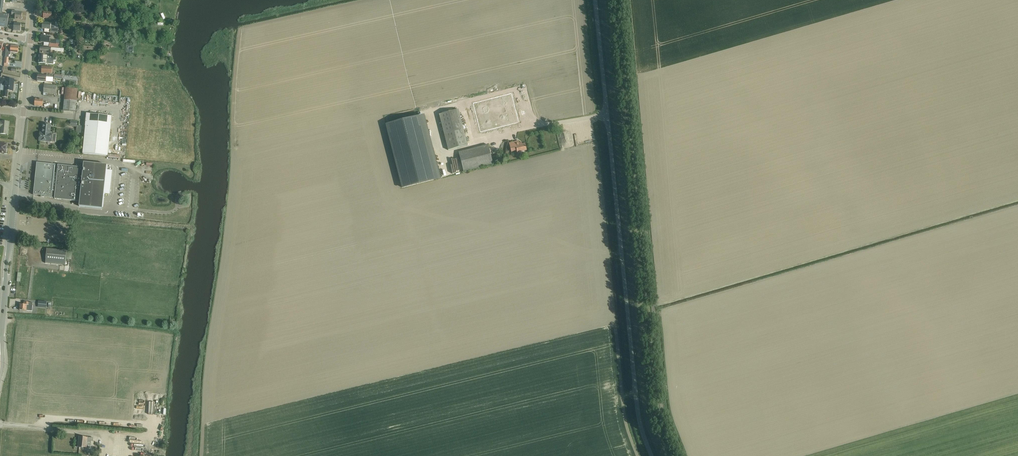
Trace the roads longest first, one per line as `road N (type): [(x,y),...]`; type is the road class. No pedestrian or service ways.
road 1 (unclassified): [(596,0),(637,411),(653,455)]
road 2 (track): [(678,455),(662,408),(624,0)]
road 3 (tertiary): [(0,344),(15,187)]

